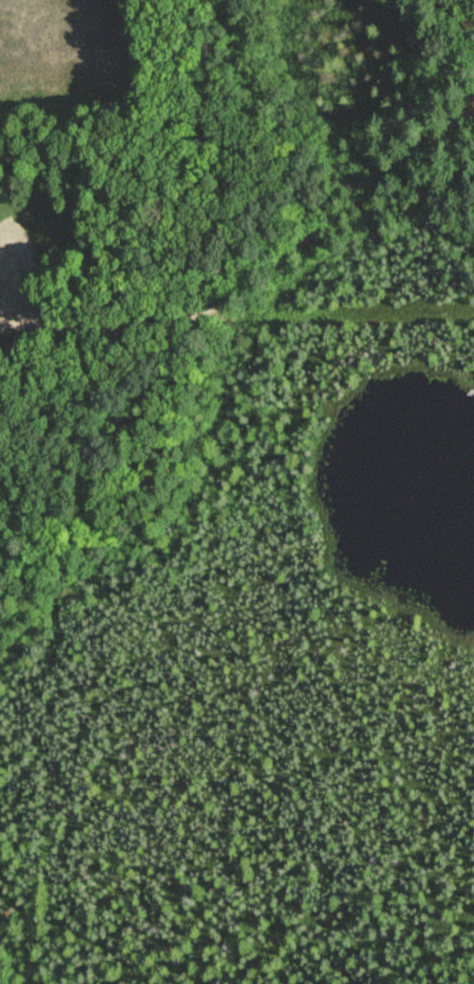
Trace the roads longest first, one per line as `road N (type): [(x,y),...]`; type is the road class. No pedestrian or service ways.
road 1 (residential): [(0,325),(170,322),(214,310),(419,161),(473,138)]

